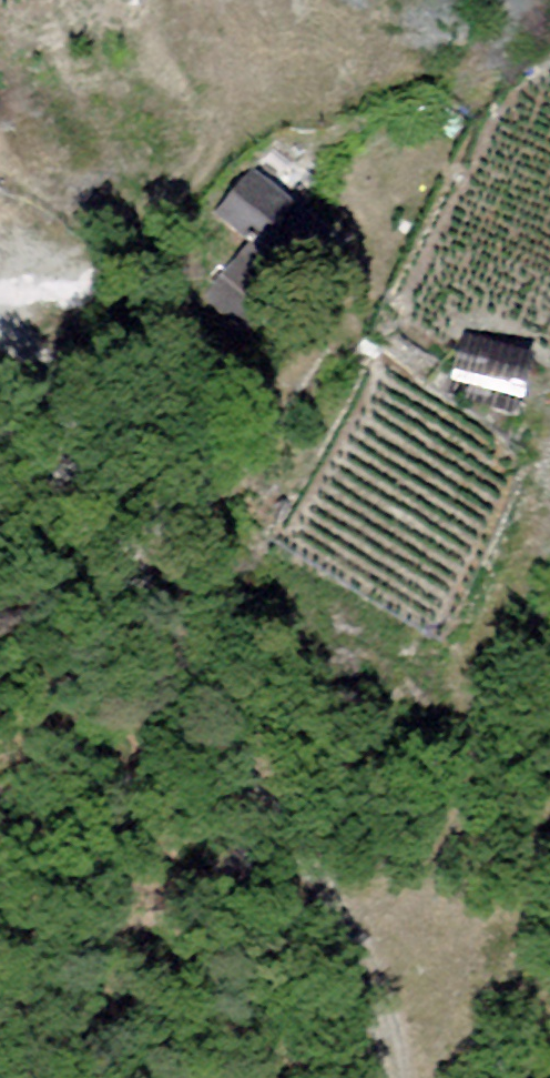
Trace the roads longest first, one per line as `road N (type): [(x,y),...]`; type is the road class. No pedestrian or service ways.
road 1 (track): [(156,705),(309,914),(376,1058),(378,1077)]
road 2 (track): [(156,705),(50,549),(0,413)]
road 3 (track): [(0,350),(28,313),(193,306)]

